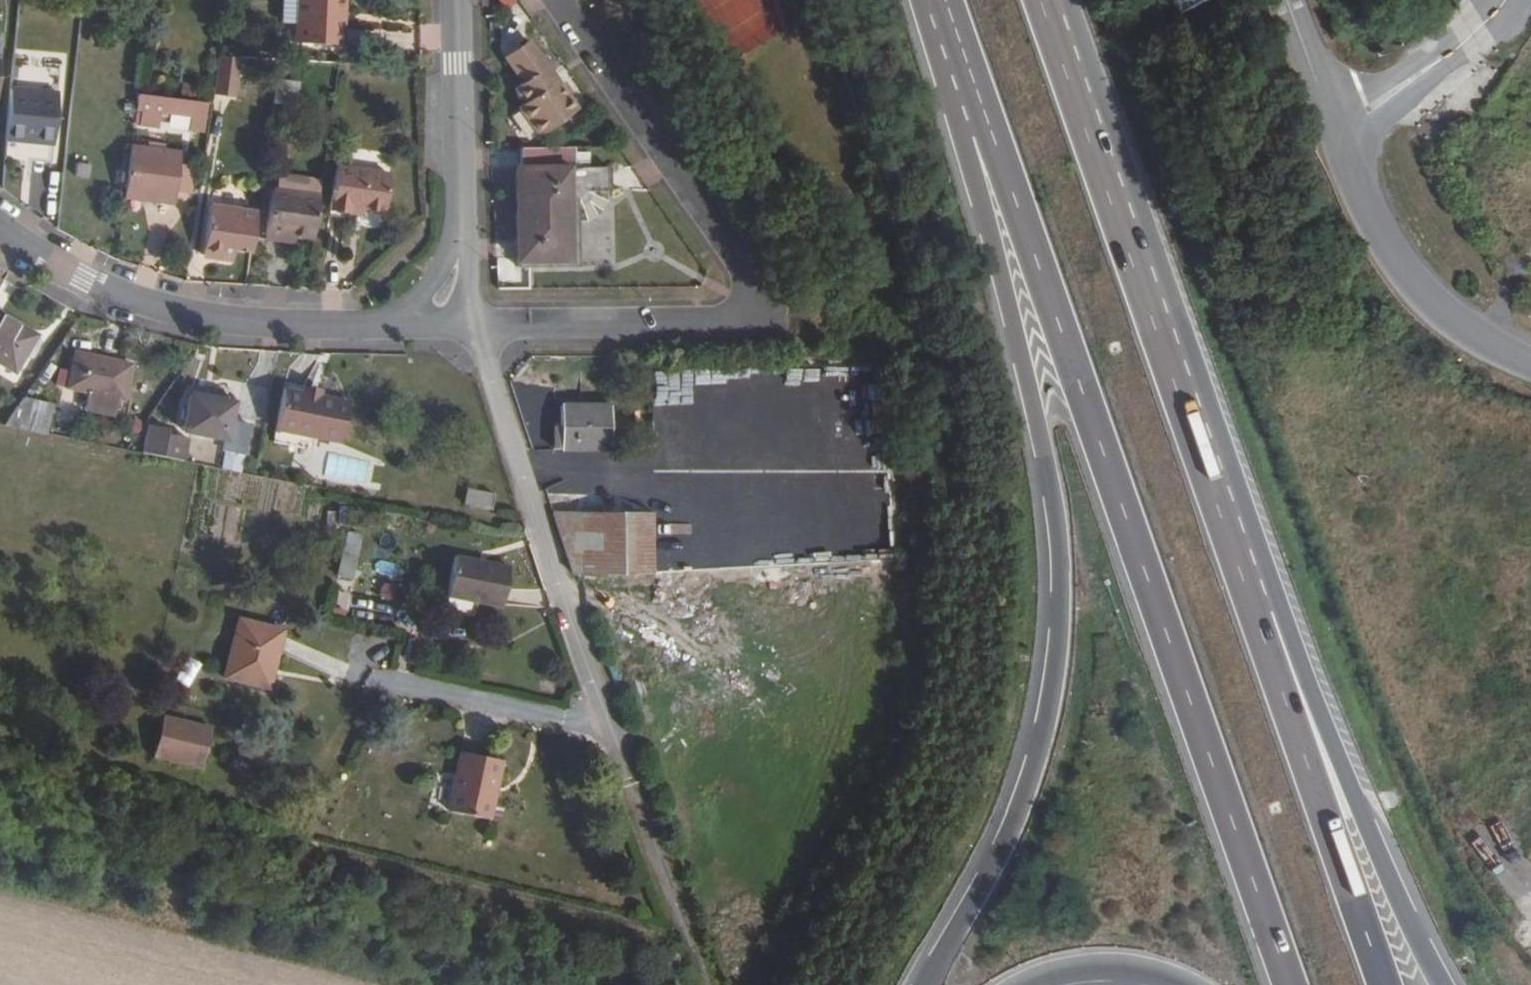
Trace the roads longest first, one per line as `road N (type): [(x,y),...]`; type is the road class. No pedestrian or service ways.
road 1 (motorway): [(946,0),(1291,984)]
road 2 (motorway): [(925,0),(1029,385),(1062,582),(1056,674),(1038,756),(1010,830),(928,984)]
road 3 (residential): [(697,984),(476,324)]
road 4 (residential): [(556,0),(752,280),(751,324),(476,324)]
road 5 (motorway): [(1446,984),(1188,396)]
road 6 (motorway): [(1386,984),(1188,396)]
road 7 (track): [(0,885),(409,984)]
road 8 (motorway): [(1188,396),(1048,0)]
road 9 (residential): [(0,226),(121,299),(209,318),(393,325)]
road 10 (tertiary): [(1337,131),(1376,224),(1412,278),(1445,312),(1530,365)]
road 11 (residential): [(462,235),(454,0)]
road 12 (unclassified): [(1506,0),(1450,54),(1337,131)]
road 13 (motorway): [(1031,984),(1101,966),(1182,984)]
road 14 (tertiary): [(1287,0),(1337,131)]

